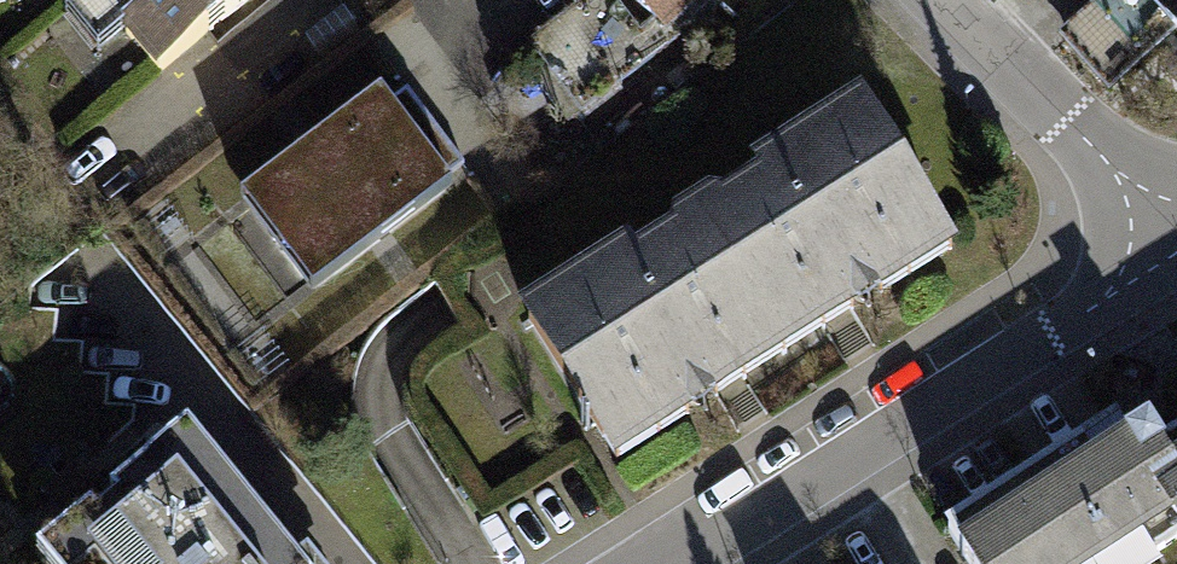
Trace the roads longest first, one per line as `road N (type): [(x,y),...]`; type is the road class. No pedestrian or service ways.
road 1 (residential): [(666,563),(1176,252)]
road 2 (residential): [(941,0),(1176,239)]

